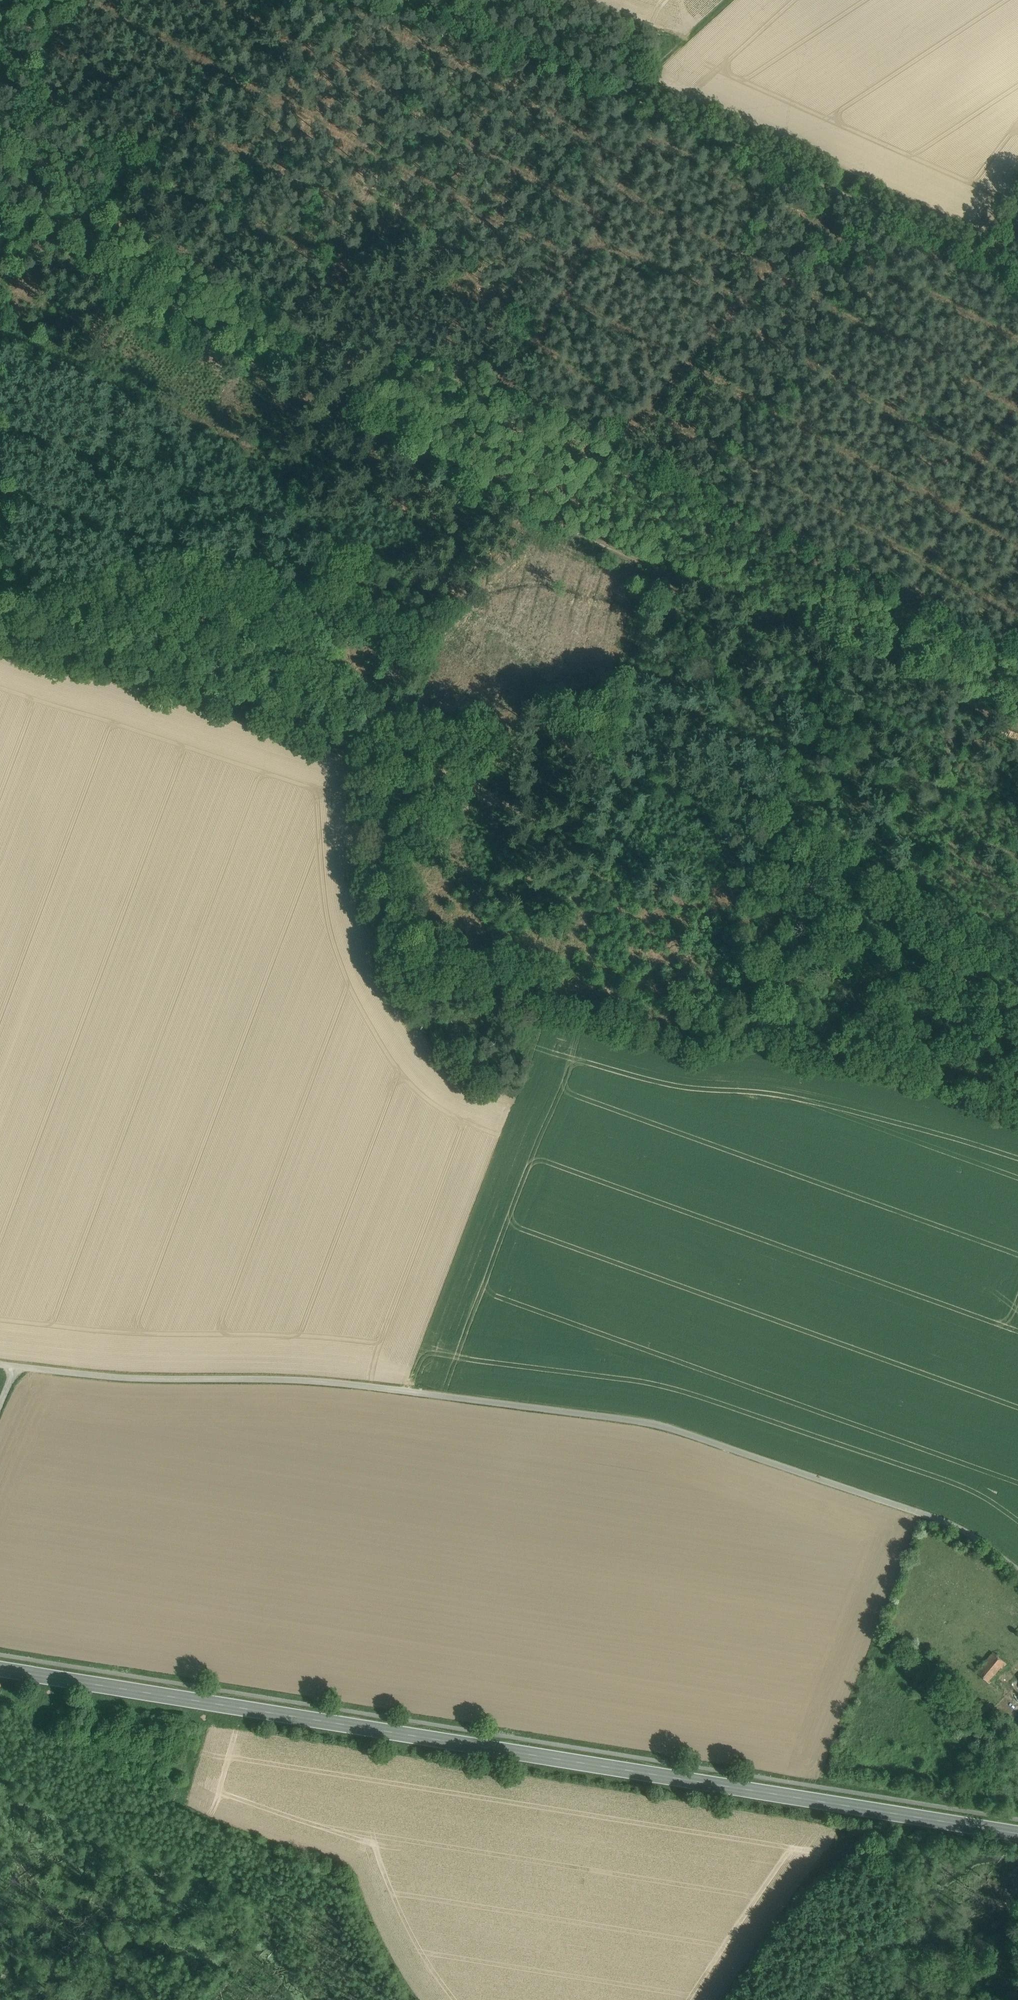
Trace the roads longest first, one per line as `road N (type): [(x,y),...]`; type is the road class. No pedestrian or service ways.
road 1 (unclassified): [(1017,1571),(945,1522),(657,1423),(346,1383),(126,1379),(0,1364)]
road 2 (secondary): [(1017,1834),(0,1670)]

